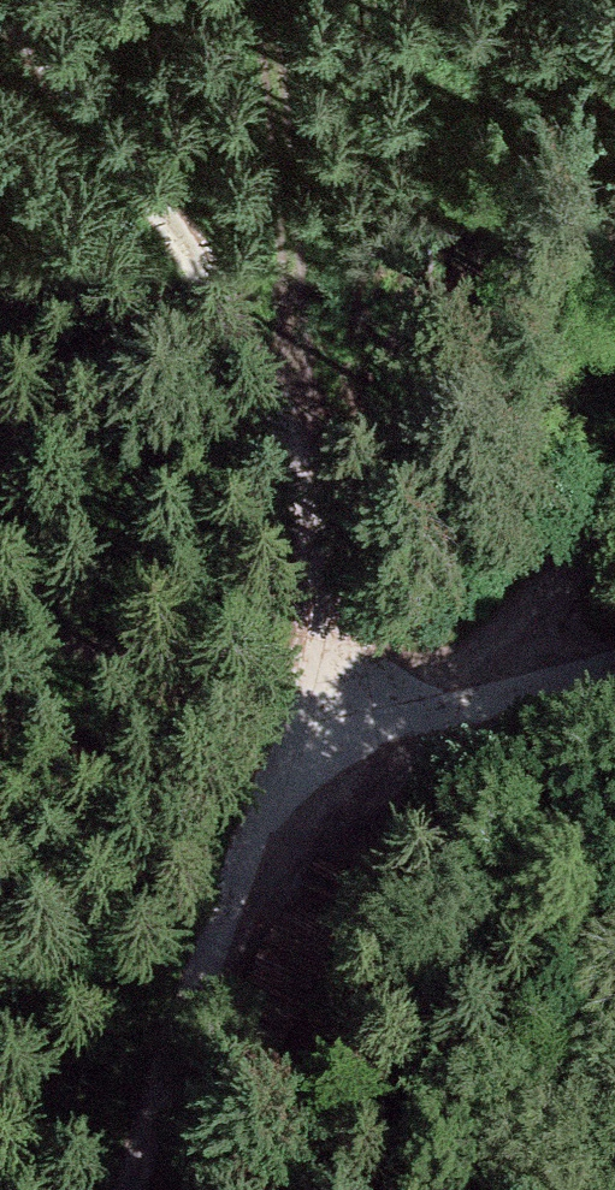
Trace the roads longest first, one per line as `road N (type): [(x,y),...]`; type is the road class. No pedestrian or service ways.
road 1 (track): [(0,9),(198,271),(284,440),(301,495),(311,623),(290,745)]
road 2 (track): [(290,745),(231,894),(135,1189)]
road 3 (track): [(284,440),(298,346),(279,0)]
road 4 (track): [(290,745),(614,664)]
road 5 (track): [(614,514),(433,711)]

